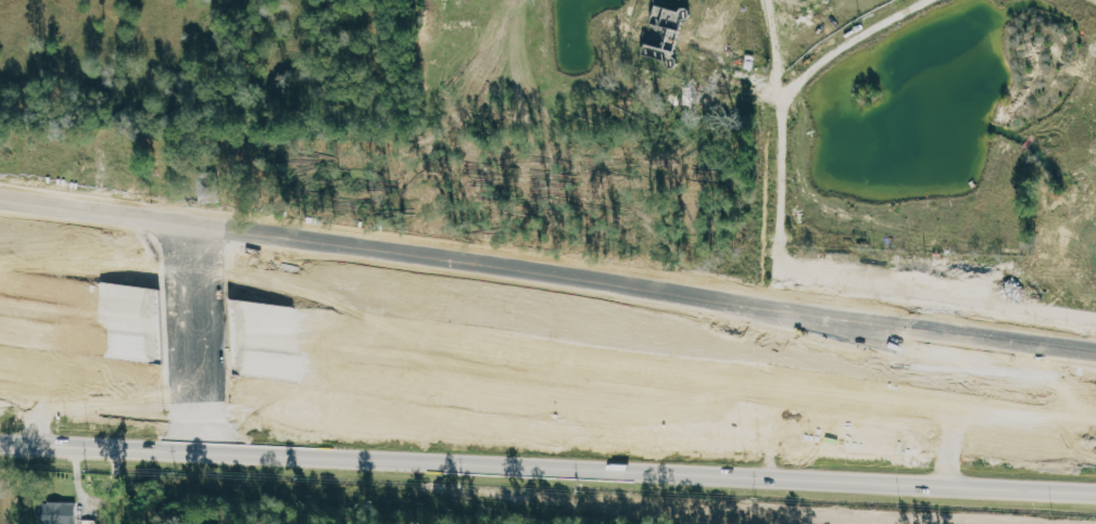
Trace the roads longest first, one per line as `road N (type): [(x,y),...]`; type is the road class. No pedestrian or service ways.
road 1 (secondary): [(1095,355),(0,203)]
road 2 (motorway): [(244,359),(1095,484)]
road 3 (motorway): [(1095,437),(251,309)]
road 4 (secondary): [(0,445),(506,485),(813,523)]
road 5 (motorway): [(398,475),(1095,502)]
road 6 (motorway): [(1095,395),(695,301)]
road 7 (residential): [(199,231),(209,459)]
road 8 (motorway): [(0,329),(169,350)]
road 9 (motorway): [(168,298),(0,277)]

